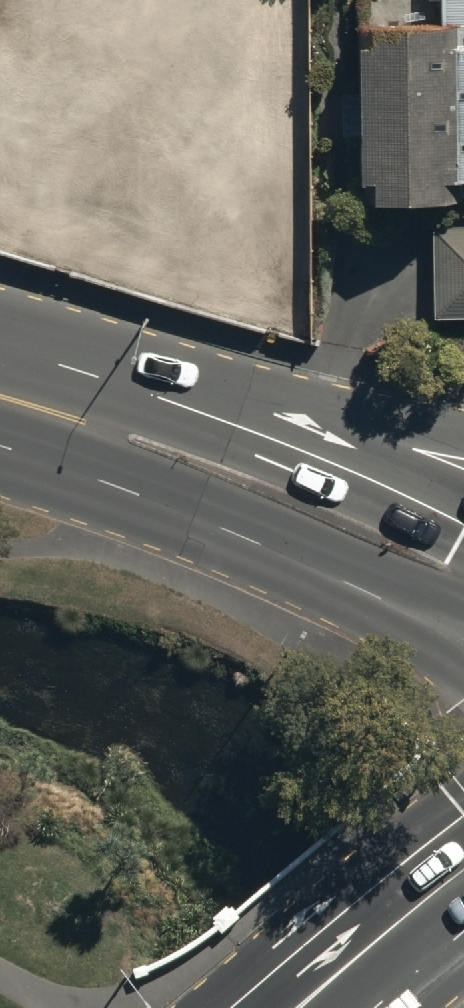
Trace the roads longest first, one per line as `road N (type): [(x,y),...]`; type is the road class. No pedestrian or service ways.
road 1 (secondary): [(127,433),(463,575)]
road 2 (primary): [(127,433),(306,404),(463,433)]
road 3 (primary): [(233,1007),(463,814)]
road 4 (secondary): [(0,394),(127,433)]

